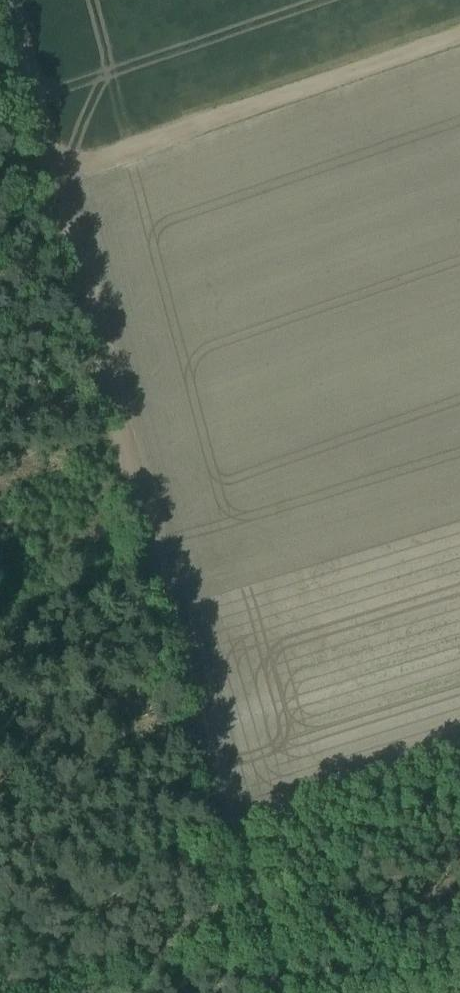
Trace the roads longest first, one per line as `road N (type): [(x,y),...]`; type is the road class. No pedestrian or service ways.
road 1 (track): [(262,896),(62,168)]
road 2 (track): [(459,35),(62,168),(15,0)]
road 3 (track): [(0,992),(262,896)]

